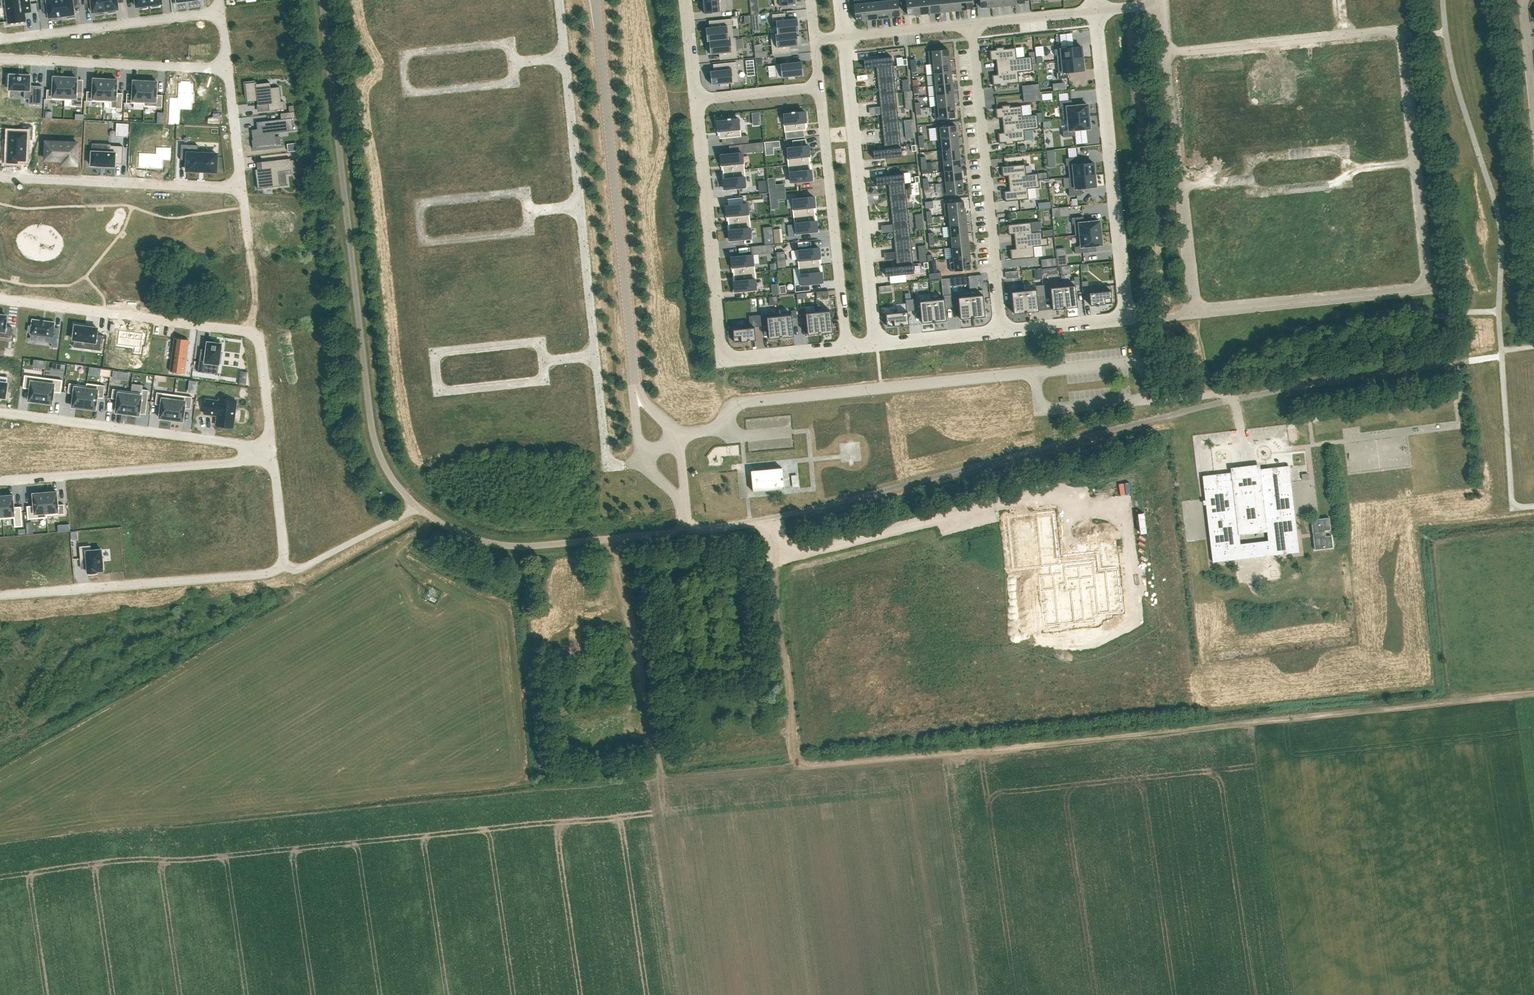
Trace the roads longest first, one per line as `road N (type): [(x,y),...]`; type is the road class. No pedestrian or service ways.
road 1 (unclassified): [(680,434),(720,428),(745,402),(1124,364),(1135,401),(1202,398),(1208,429)]
road 2 (unclassified): [(322,0),(371,422),(392,479),(417,507)]
road 3 (residential): [(1096,12),(1128,317),(1003,332)]
road 4 (unclassified): [(595,0),(636,396)]
road 5 (residential): [(846,347),(723,360),(695,99)]
road 6 (residential): [(0,300),(258,333),(271,448)]
road 7 (residential): [(971,25),(1003,332)]
road 8 (residential): [(876,344),(844,37)]
road 9 (residential): [(283,566),(273,573),(0,598)]
road 10 (unclassified): [(417,507),(502,545),(686,530)]
road 11 (residential): [(0,480),(273,457)]
road 12 (residential): [(0,412),(271,448)]
road 13 (residential): [(819,87),(846,347)]
road 14 (residential): [(241,189),(0,178)]
road 15 (residential): [(0,60),(227,69)]
road 16 (residential): [(0,38),(220,10)]
road 17 (residential): [(1161,5),(1179,188)]
road 18 (residential): [(418,205),(423,245),(530,233),(528,211)]
road 19 (residential): [(432,355),(436,394),(543,383),(541,360)]
road 20 (residential): [(403,56),(407,96),(514,84),(512,63)]
road 21 (residential): [(595,354),(604,468),(640,464)]
road 22 (unclassified): [(417,507),(296,570),(283,566)]
road 23 (residential): [(564,57),(579,206)]
road 24 (residential): [(579,206),(595,354)]
road 25 (track): [(761,519),(779,662)]
road 26 (residential): [(512,63),(511,42),(403,56)]
road 27 (residential): [(528,211),(526,191),(418,205)]
road 28 (residential): [(541,360),(540,341),(432,355)]
road 29 (residential): [(844,37),(971,25)]
road 30 (residential): [(1003,332),(876,344)]
road 31 (residential): [(971,25),(1096,12)]
road 32 (residential): [(695,99),(819,87)]
road 33 (residential): [(227,69),(241,189)]

